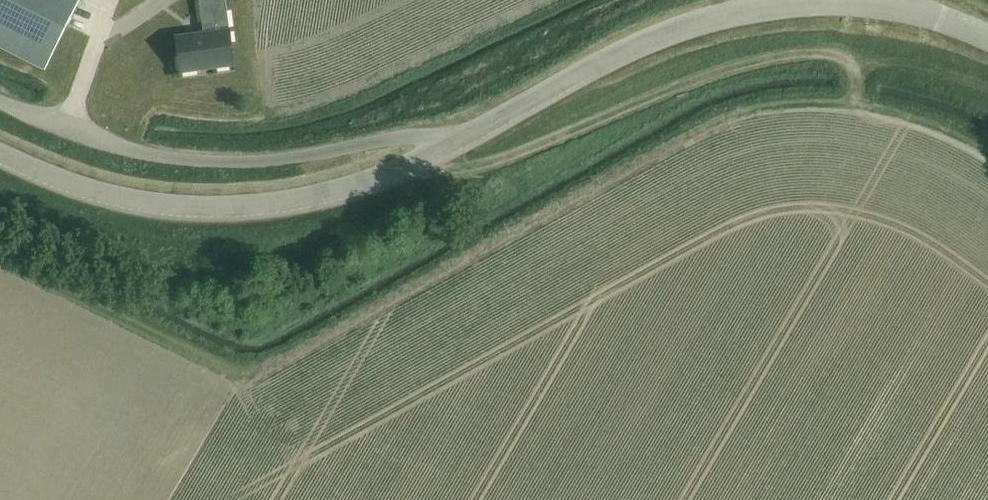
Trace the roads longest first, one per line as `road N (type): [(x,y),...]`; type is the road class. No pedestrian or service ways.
road 1 (track): [(987,86),(929,66),(812,53),(667,90),(621,111),(414,254),(246,338),(0,228)]
road 2 (unclassified): [(877,6),(819,3),(720,18),(609,60),(389,175),(277,203),(158,203),(93,189),(0,152)]
road 3 (track): [(389,175),(485,168),(621,111)]

